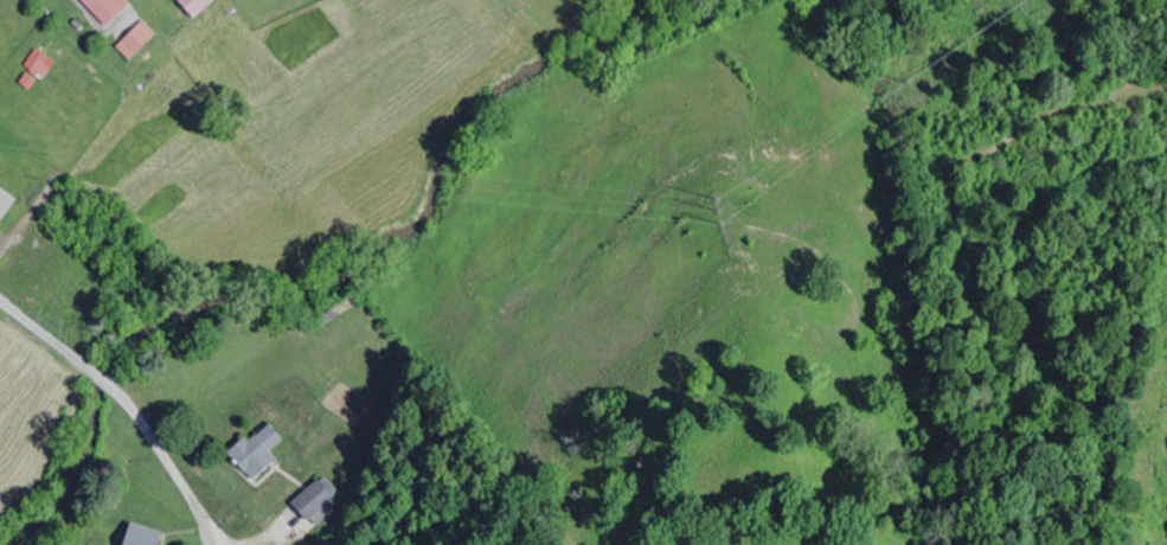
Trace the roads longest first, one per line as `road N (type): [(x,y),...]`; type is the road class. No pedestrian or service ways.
road 1 (residential): [(0,303),(123,399),(224,544)]

